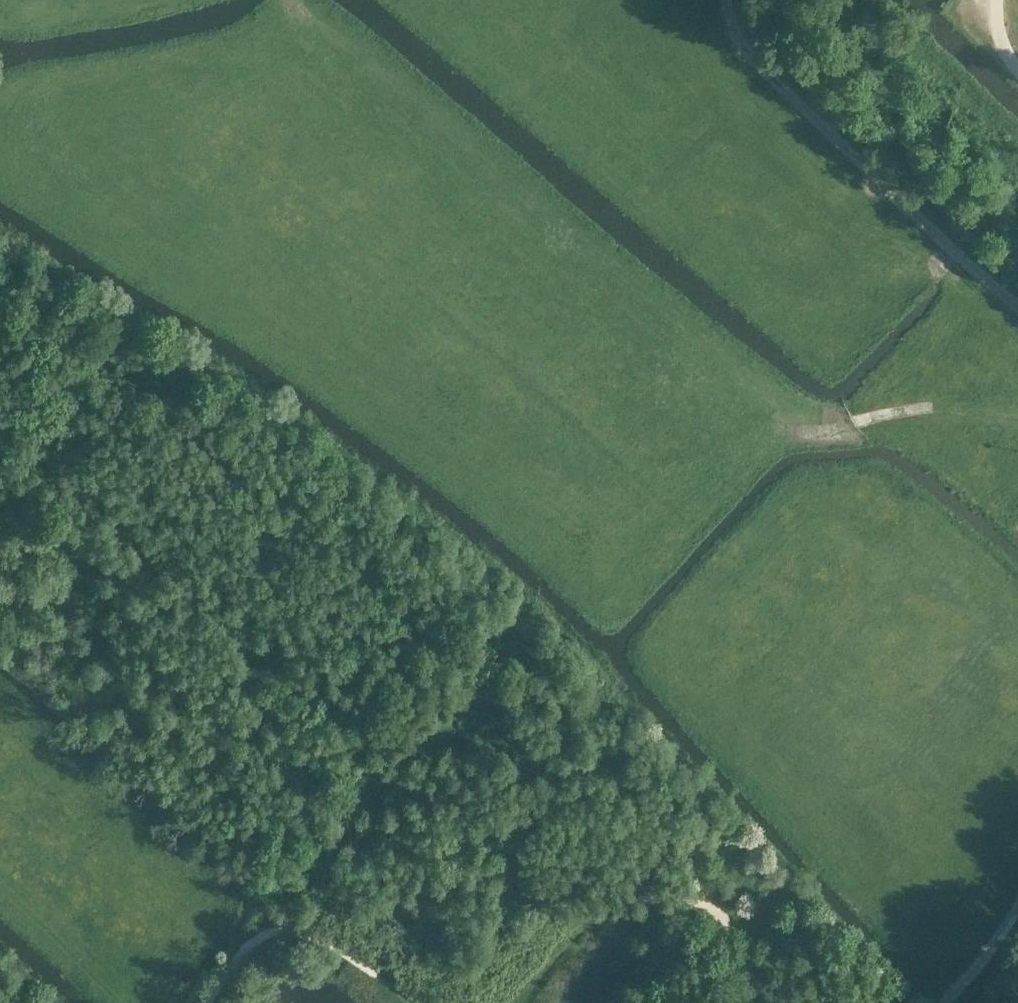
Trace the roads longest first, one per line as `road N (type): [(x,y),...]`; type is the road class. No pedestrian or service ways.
road 1 (track): [(1017,307),(753,52),(729,0)]
road 2 (track): [(943,1002),(1017,909)]

